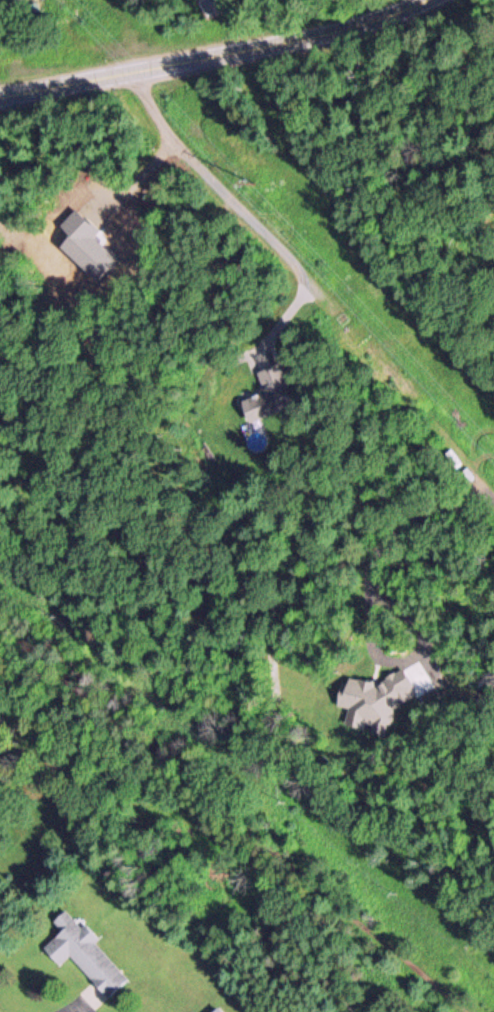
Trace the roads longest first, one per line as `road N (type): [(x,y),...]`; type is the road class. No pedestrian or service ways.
road 1 (residential): [(126,71),(208,179),(493,497)]
road 2 (secondary): [(0,95),(328,37),(437,0)]

